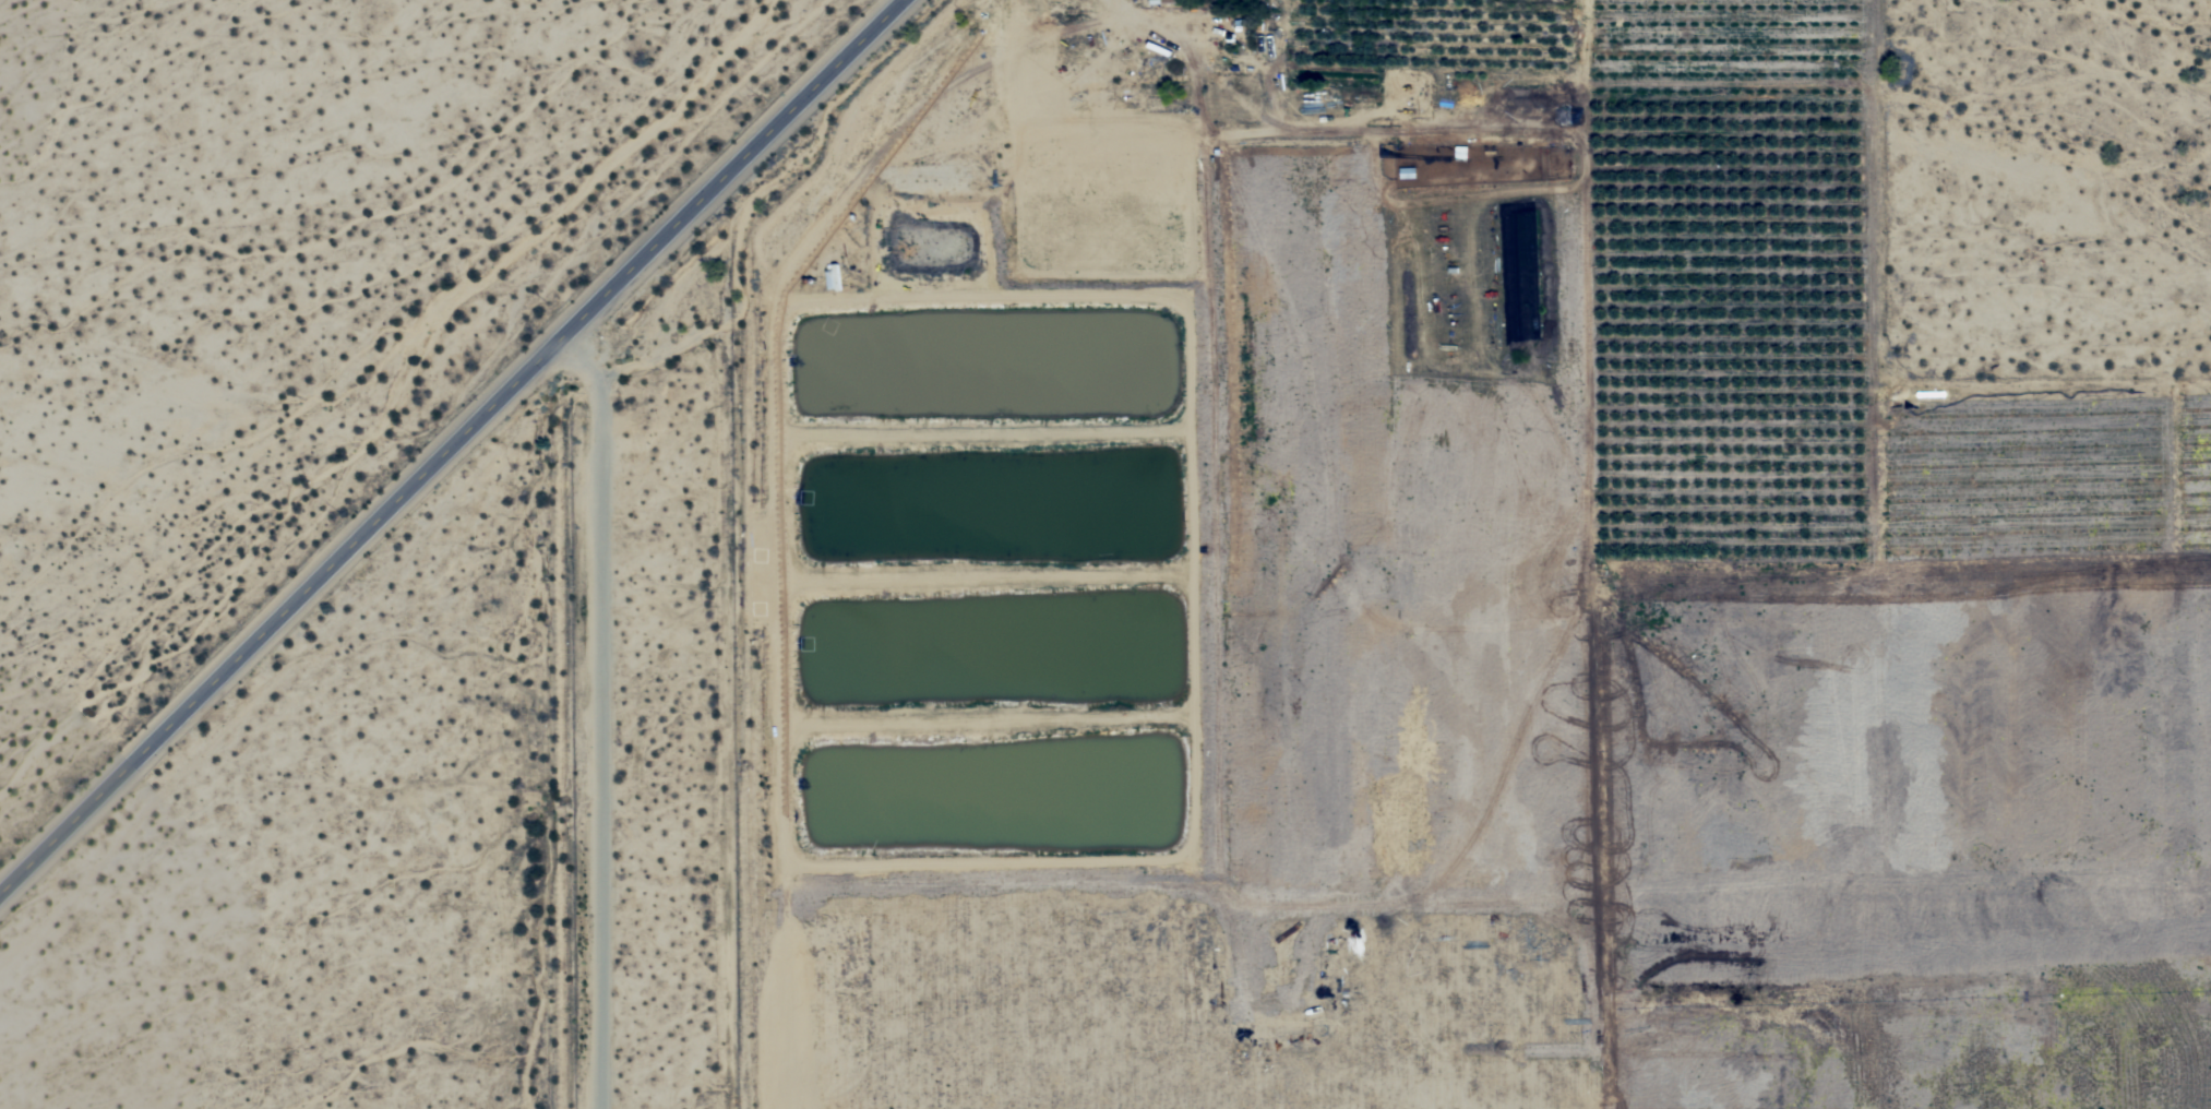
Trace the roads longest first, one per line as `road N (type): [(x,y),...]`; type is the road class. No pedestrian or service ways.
road 1 (primary): [(0,893),(903,0)]

